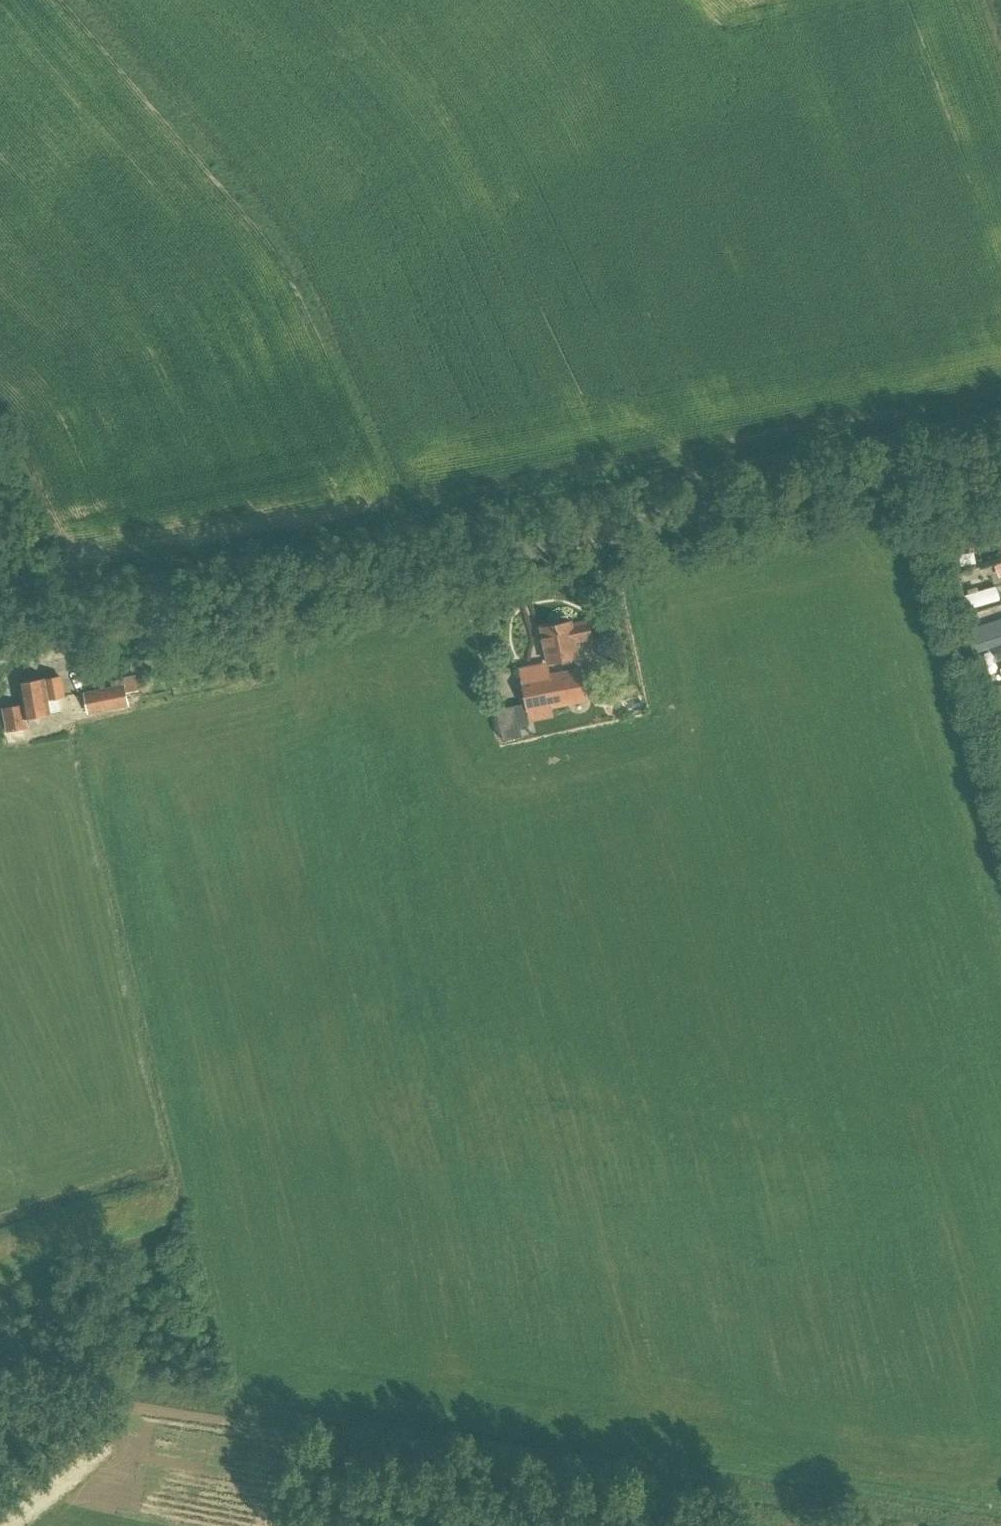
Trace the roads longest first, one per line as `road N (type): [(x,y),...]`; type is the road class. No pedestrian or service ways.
road 1 (secondary): [(0,649),(1000,452)]

